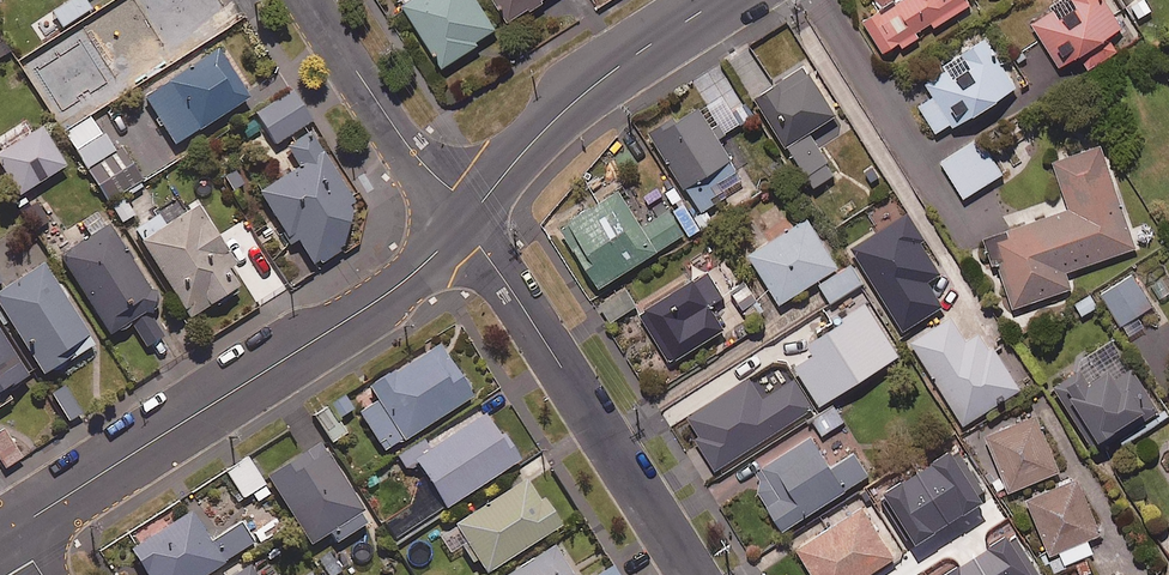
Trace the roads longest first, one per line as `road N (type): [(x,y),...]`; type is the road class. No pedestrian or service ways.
road 1 (tertiary): [(467,220),(382,298),(14,529)]
road 2 (residential): [(693,574),(467,220)]
road 3 (tertiary): [(716,0),(558,117),(467,220)]
road 4 (residential): [(467,220),(308,0)]

